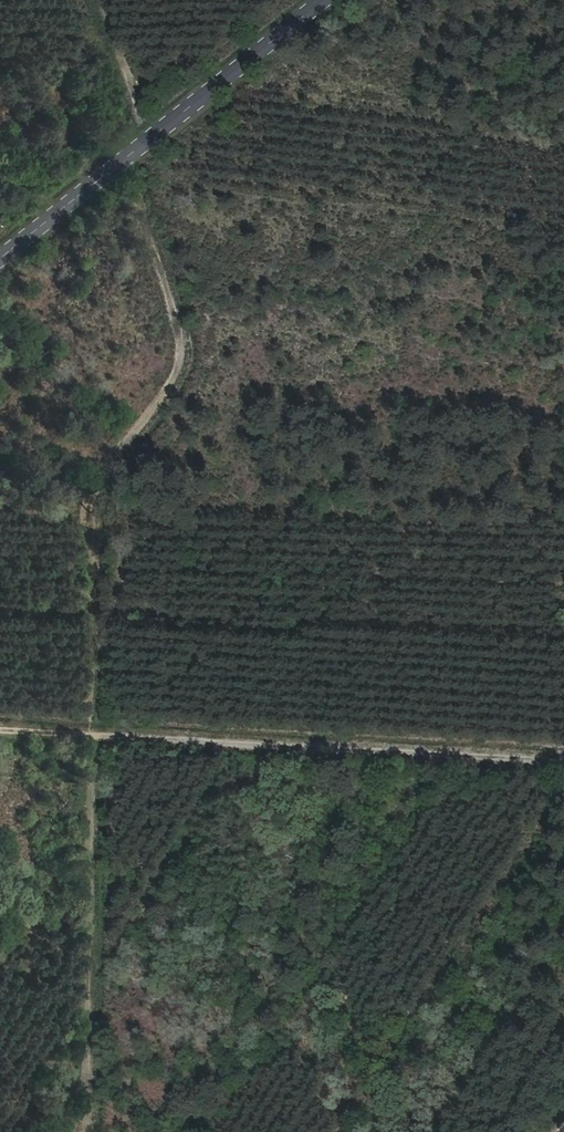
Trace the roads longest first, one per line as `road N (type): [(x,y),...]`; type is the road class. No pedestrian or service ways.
road 1 (track): [(0,731),(563,763)]
road 2 (tertiary): [(0,262),(328,0)]

